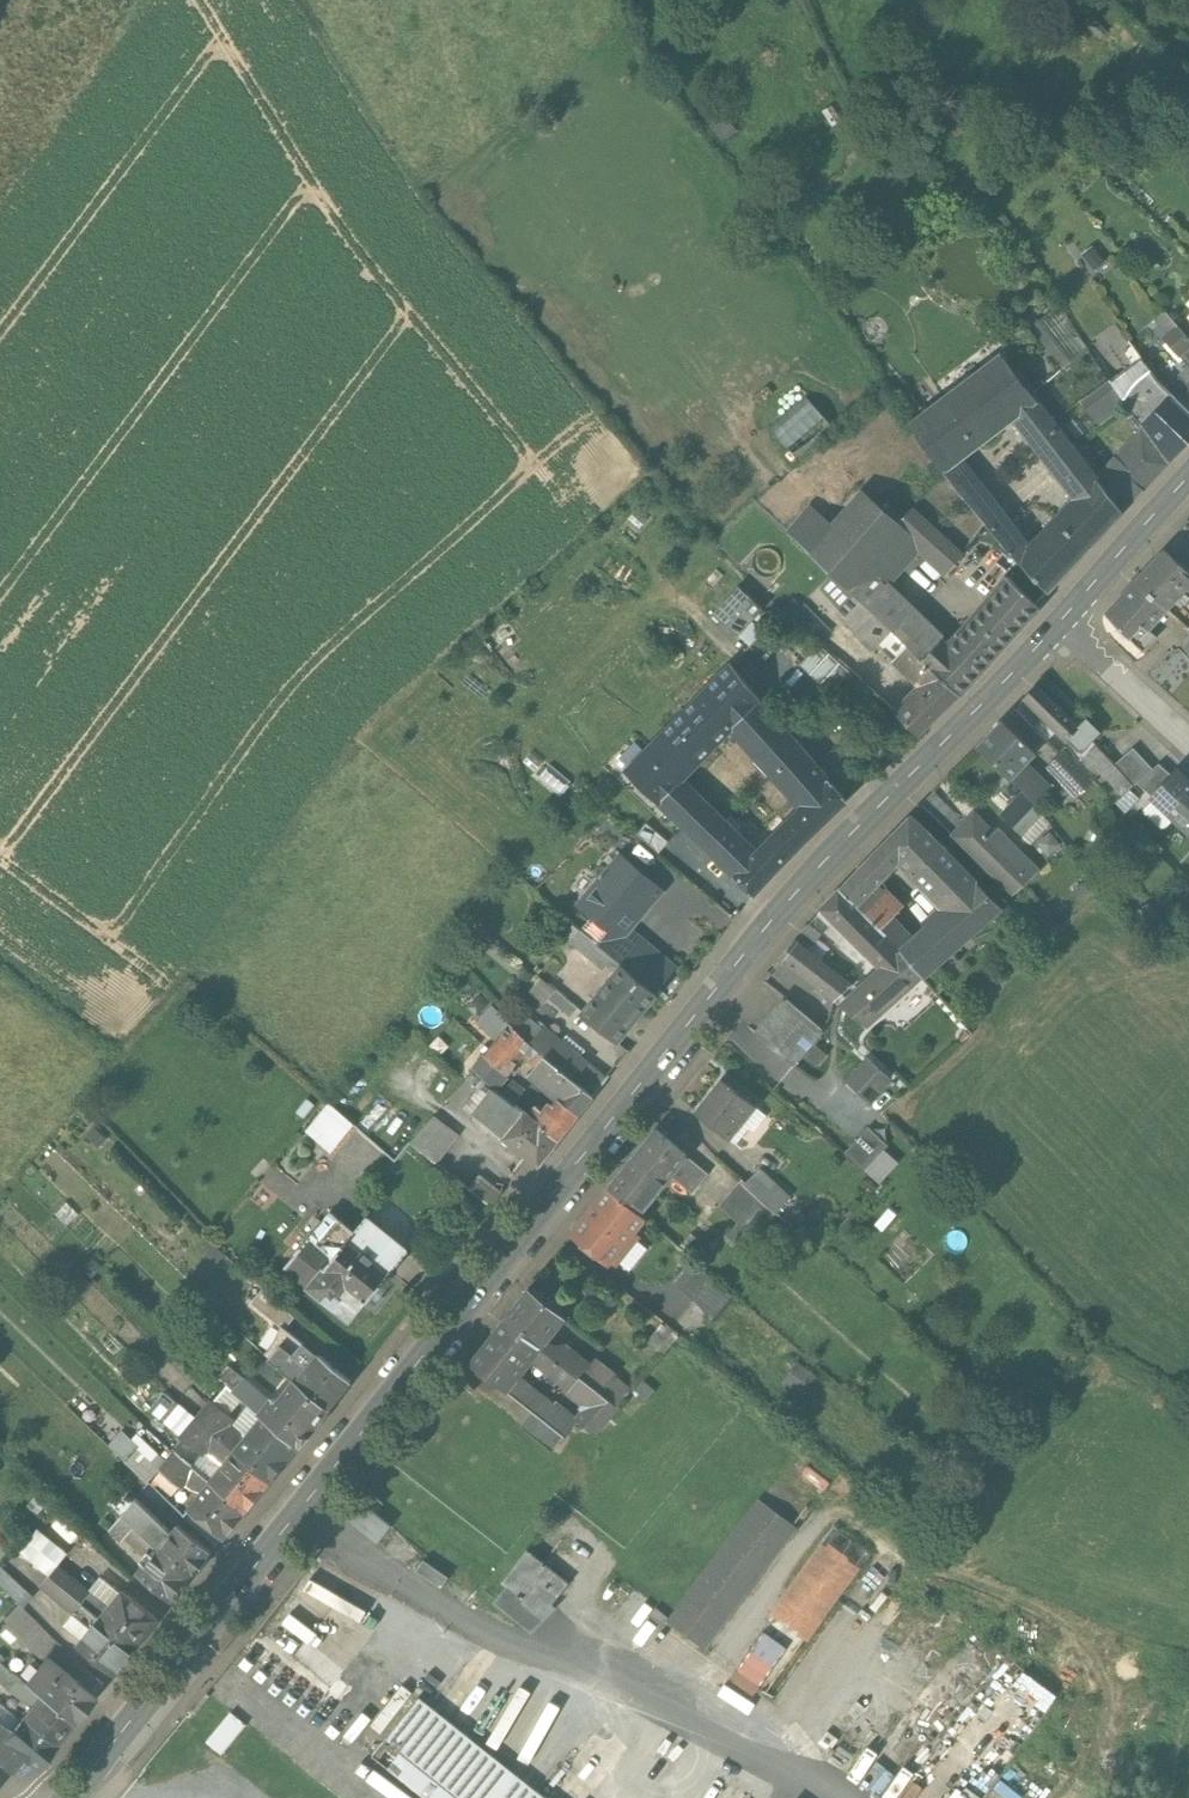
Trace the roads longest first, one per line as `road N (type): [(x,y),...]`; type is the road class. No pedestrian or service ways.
road 1 (secondary): [(1064,625),(785,907),(70,1797)]
road 2 (secondary): [(1188,481),(1064,625)]
road 3 (residential): [(1064,625),(1188,741)]

